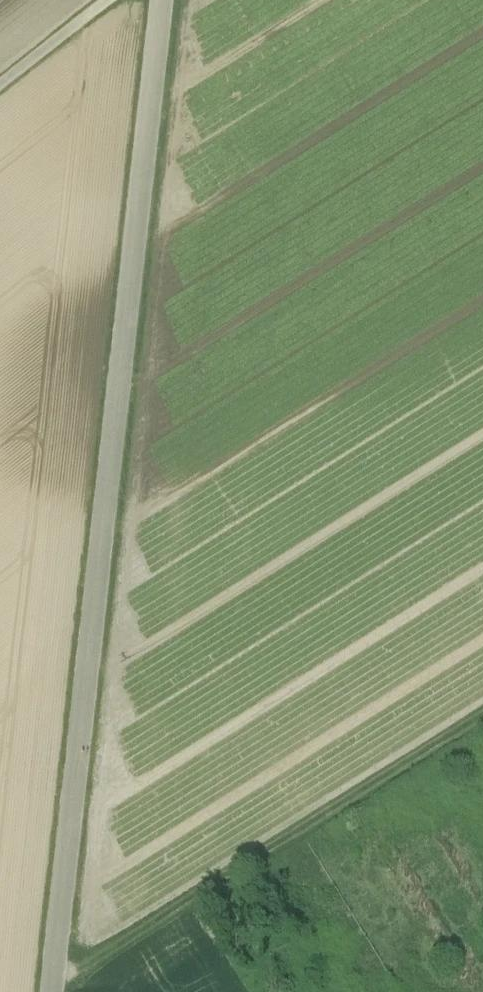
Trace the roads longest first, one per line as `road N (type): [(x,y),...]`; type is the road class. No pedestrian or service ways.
road 1 (unclassified): [(161,0),(49,991)]
road 2 (track): [(482,715),(49,986)]
road 3 (track): [(107,0),(0,85)]

